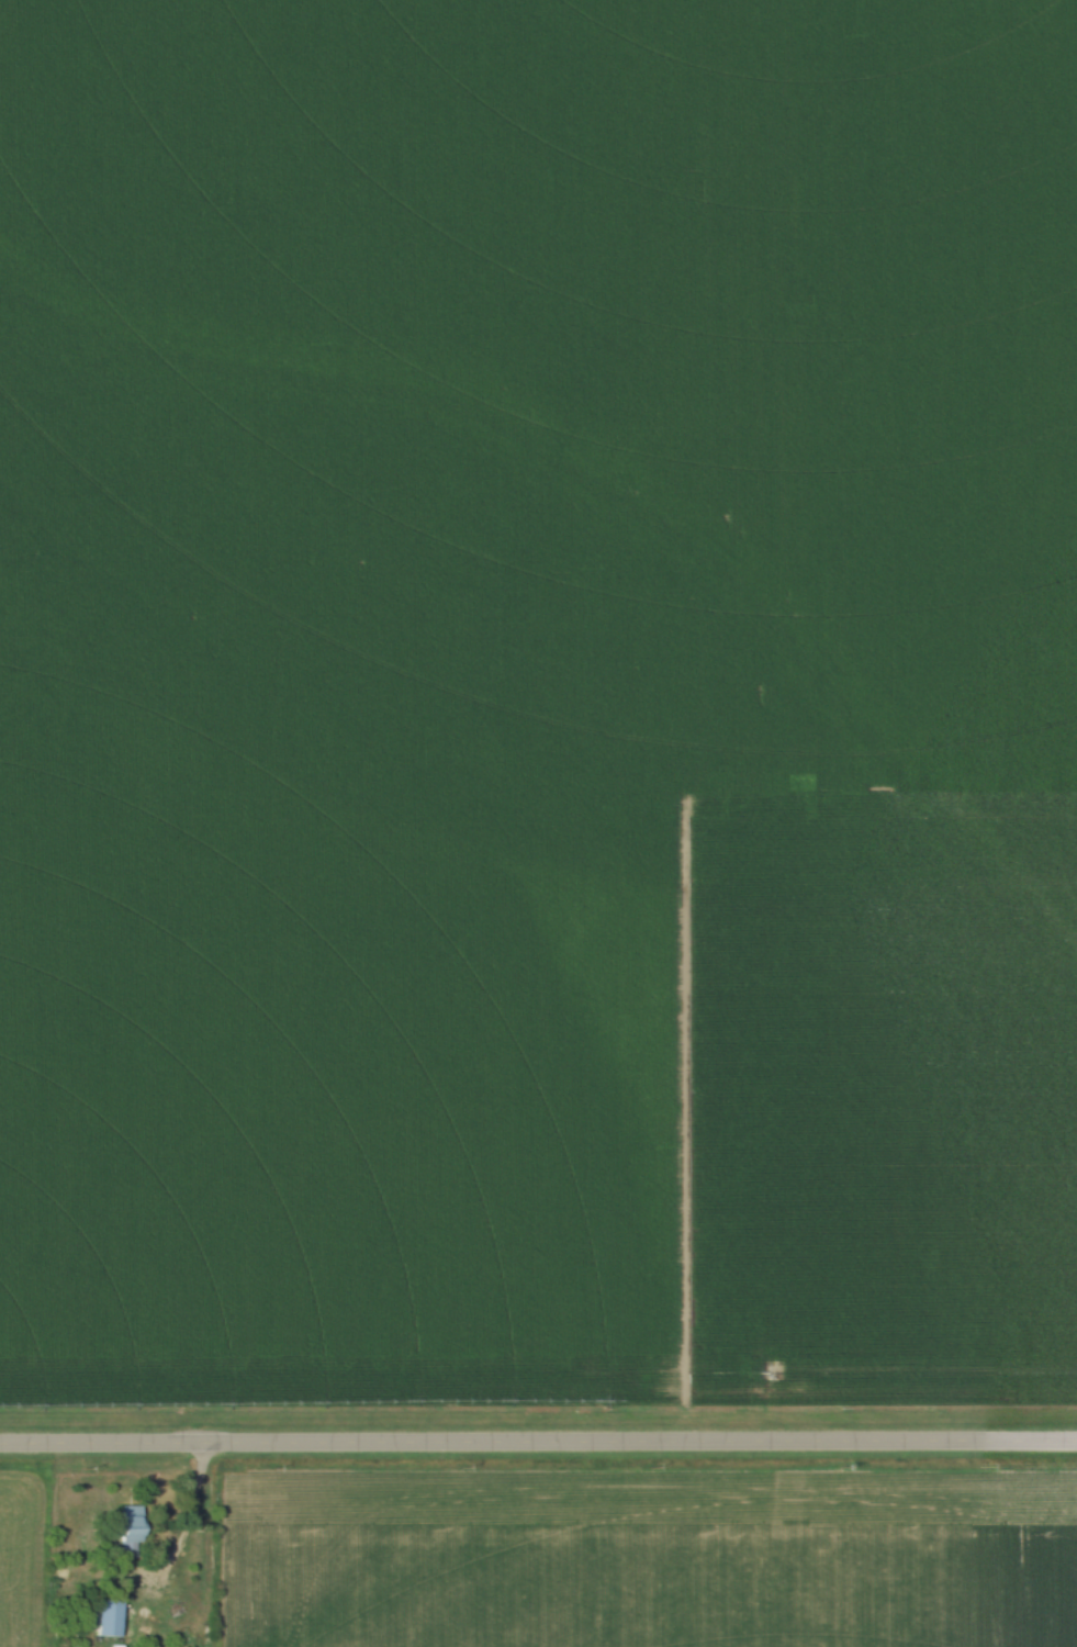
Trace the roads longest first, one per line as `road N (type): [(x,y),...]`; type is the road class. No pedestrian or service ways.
road 1 (tertiary): [(0,1442),(1076,1439)]

